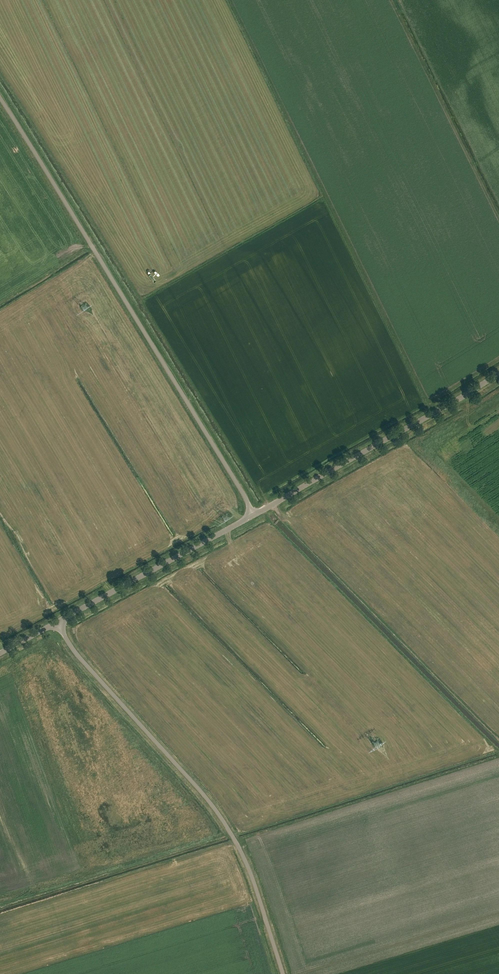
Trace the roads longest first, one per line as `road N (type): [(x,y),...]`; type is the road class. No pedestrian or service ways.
road 1 (unclassified): [(255,514),(0,98)]
road 2 (unclassified): [(283,973),(245,860),(223,821),(77,654),(58,622)]
road 3 (tertiary): [(255,514),(498,373)]
road 4 (tertiary): [(58,622),(255,514)]

